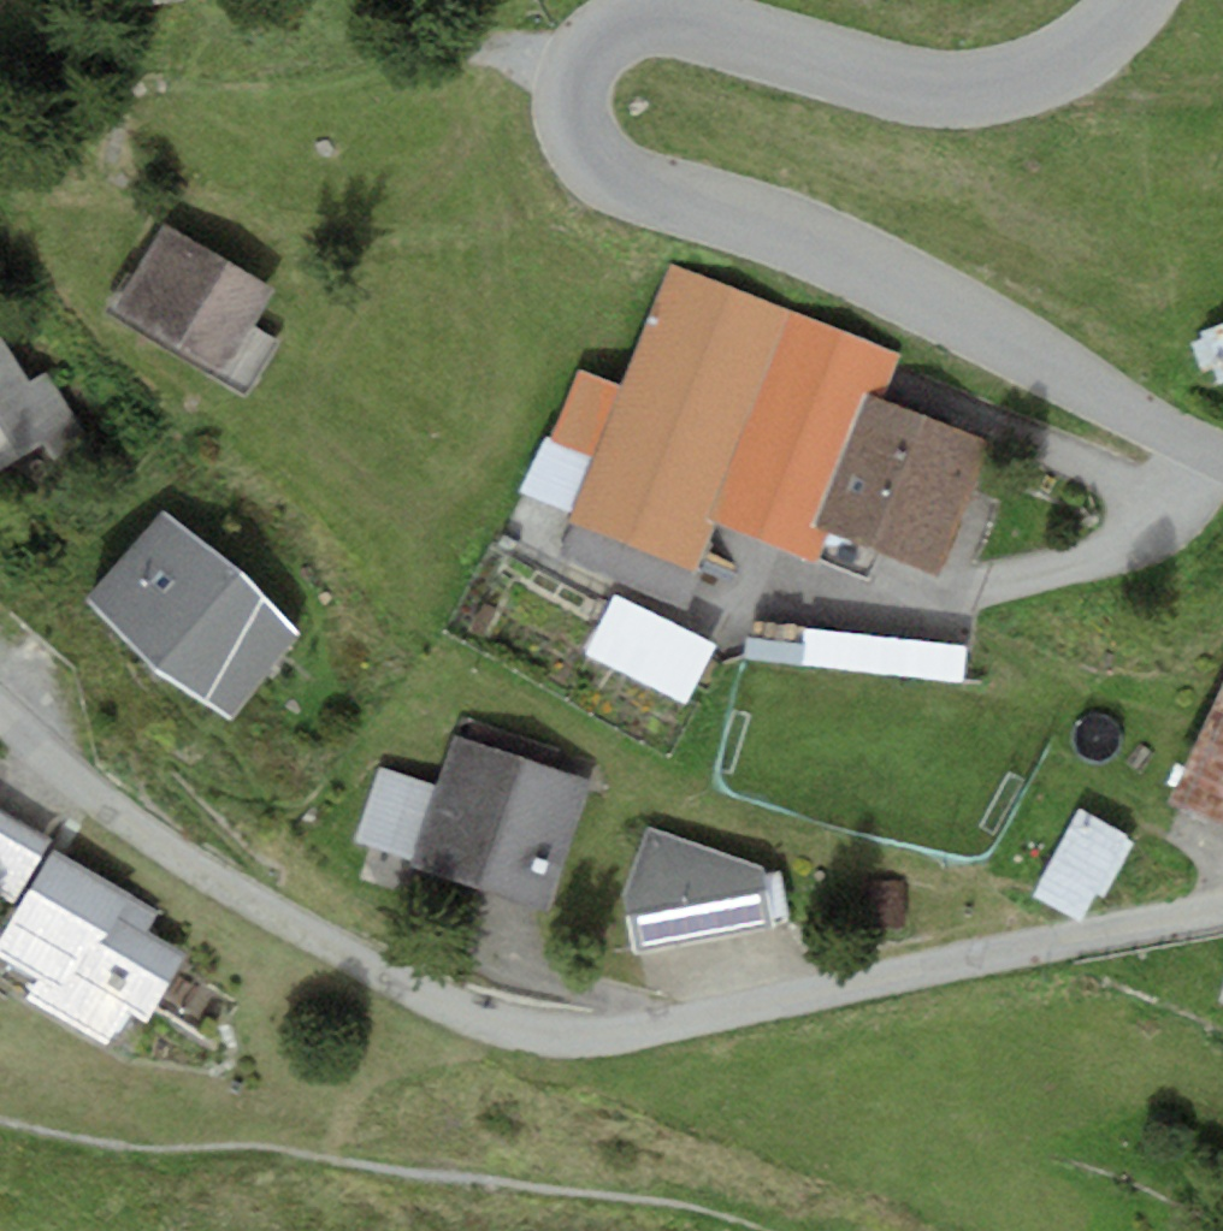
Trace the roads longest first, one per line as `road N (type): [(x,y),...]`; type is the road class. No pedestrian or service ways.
road 1 (residential): [(1136,0),(1070,59),(1028,76),(940,90),(675,19),(645,18),(598,37),(575,81),(574,112),(594,158),(617,174),(813,240),(917,288),(1222,459)]
road 2 (residential): [(1222,914),(667,1024),(542,1033),(456,1008),(180,856),(69,780),(0,715)]

